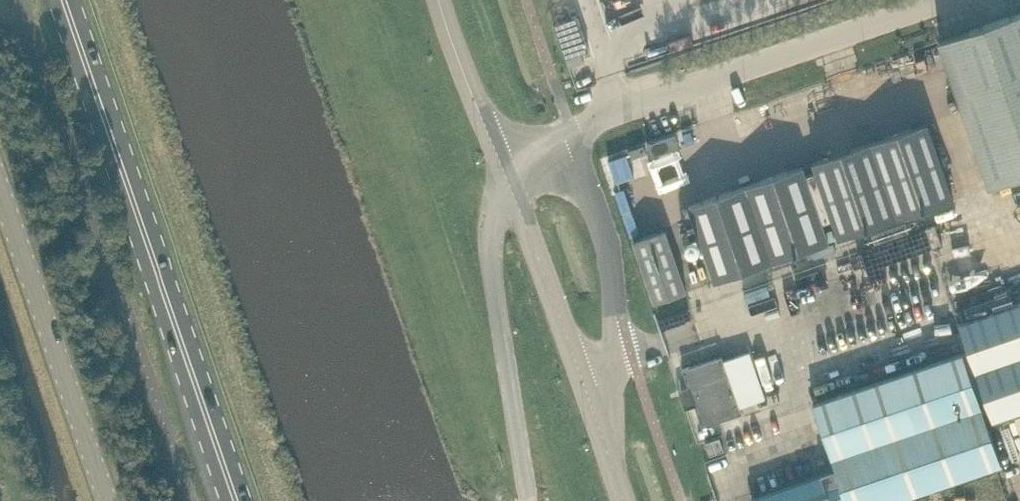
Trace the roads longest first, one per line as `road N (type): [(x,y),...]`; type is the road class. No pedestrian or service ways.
road 1 (primary): [(238,500),(64,0)]
road 2 (unclassified): [(941,0),(493,148)]
road 3 (unclassified): [(624,500),(493,148)]
road 4 (unclassified): [(108,500),(0,188)]
road 5 (unclassified): [(493,148),(442,0)]

